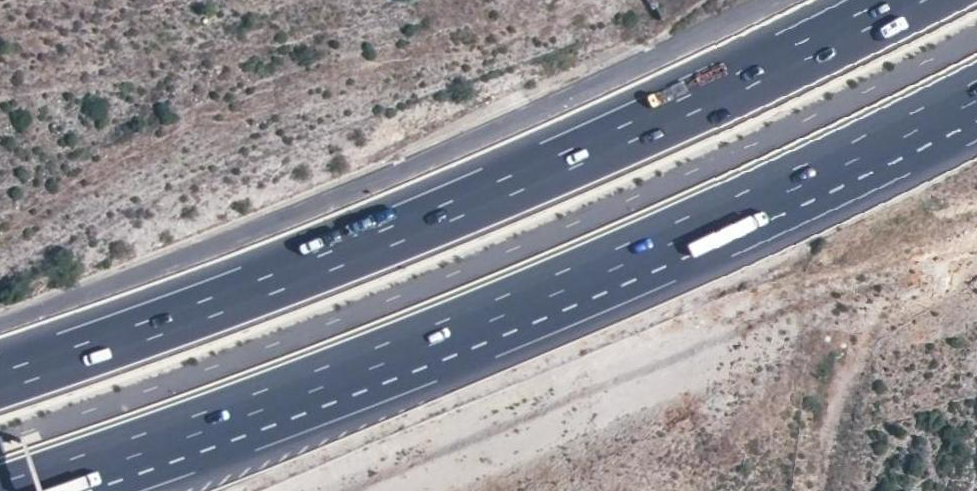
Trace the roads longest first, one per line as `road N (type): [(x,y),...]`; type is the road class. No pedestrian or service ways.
road 1 (motorway): [(32,490),(423,349),(976,100)]
road 2 (motorway): [(908,0),(419,224),(0,382)]
road 3 (track): [(819,490),(830,432),(867,340),(938,300),(976,257)]

